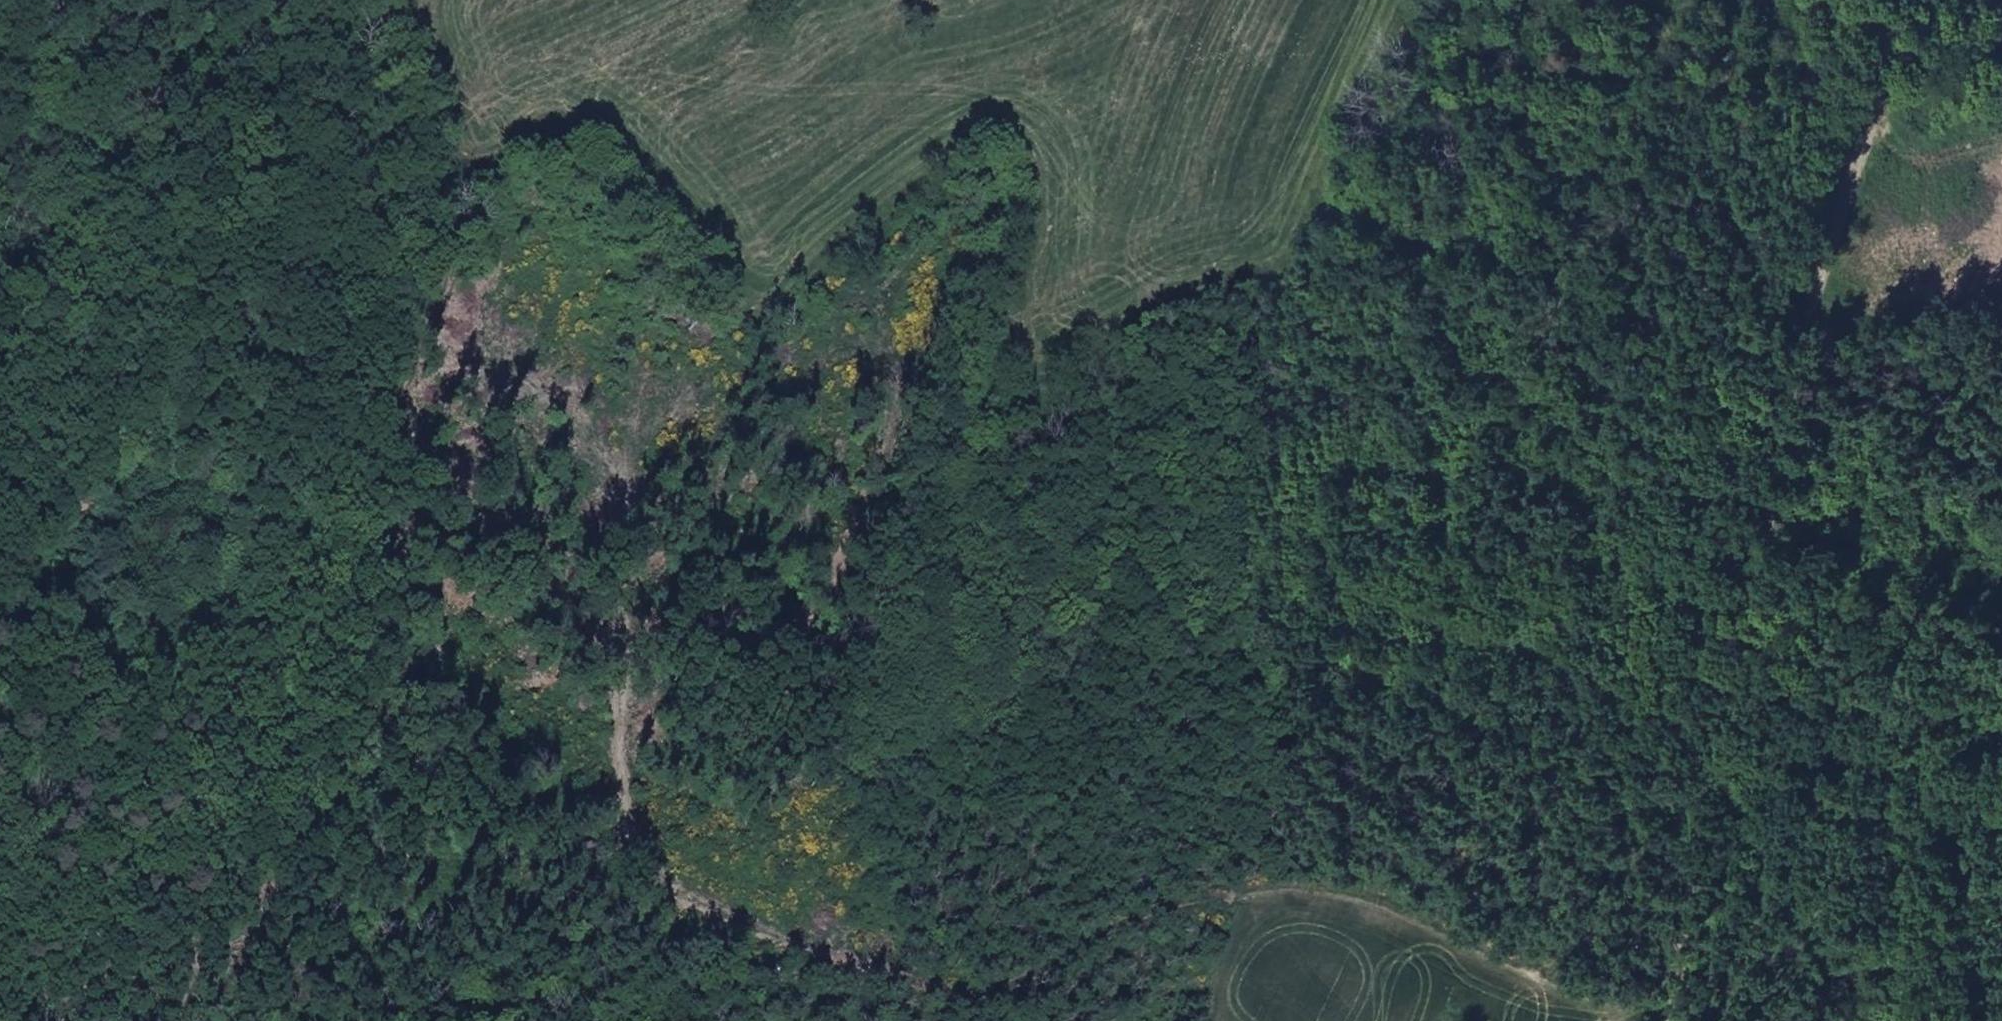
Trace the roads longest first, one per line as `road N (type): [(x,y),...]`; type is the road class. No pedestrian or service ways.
road 1 (track): [(1655,1020),(1711,849),(1780,678),(1796,402),(1823,299),(1839,174),(1887,0)]

